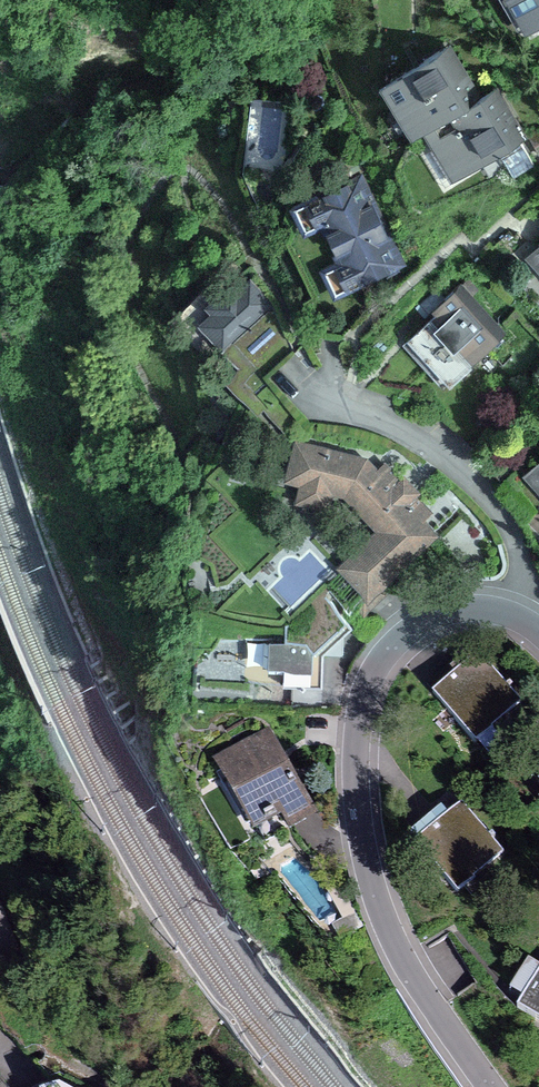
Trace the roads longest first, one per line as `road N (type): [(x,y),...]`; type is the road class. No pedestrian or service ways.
road 1 (residential): [(491,1086),(412,974),(382,914),(357,813),(356,736),(366,684),(409,629),(464,607),(513,613)]
road 2 (residential): [(513,613),(520,564),(512,532),(487,499),(438,453),(322,400)]

